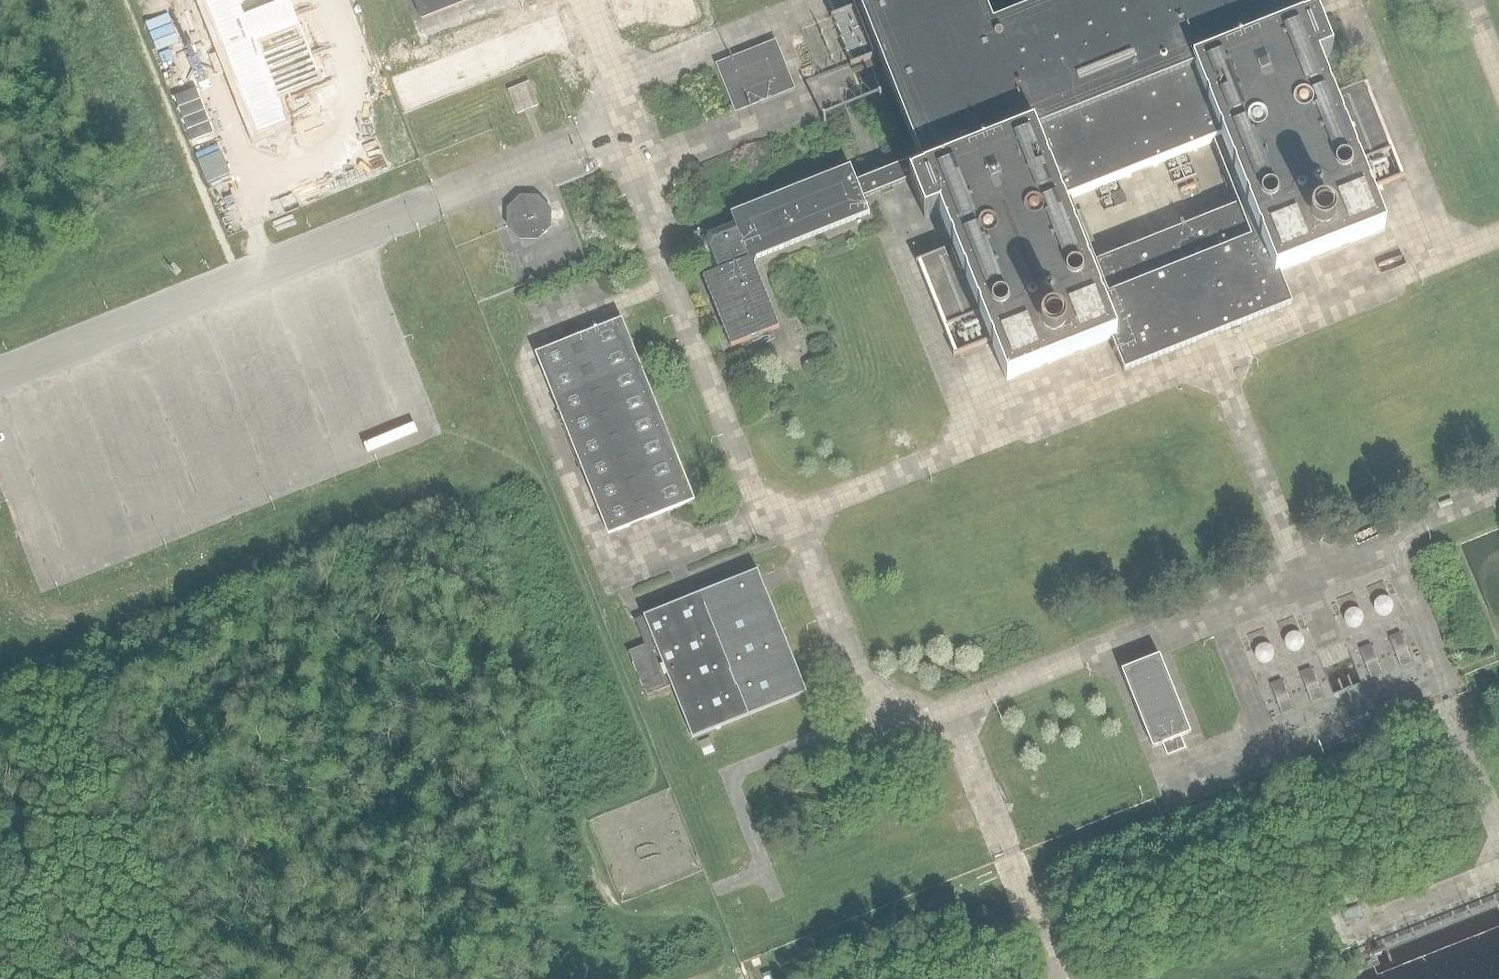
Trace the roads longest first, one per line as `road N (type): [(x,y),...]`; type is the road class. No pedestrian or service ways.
road 1 (unclassified): [(0,379),(438,202)]

